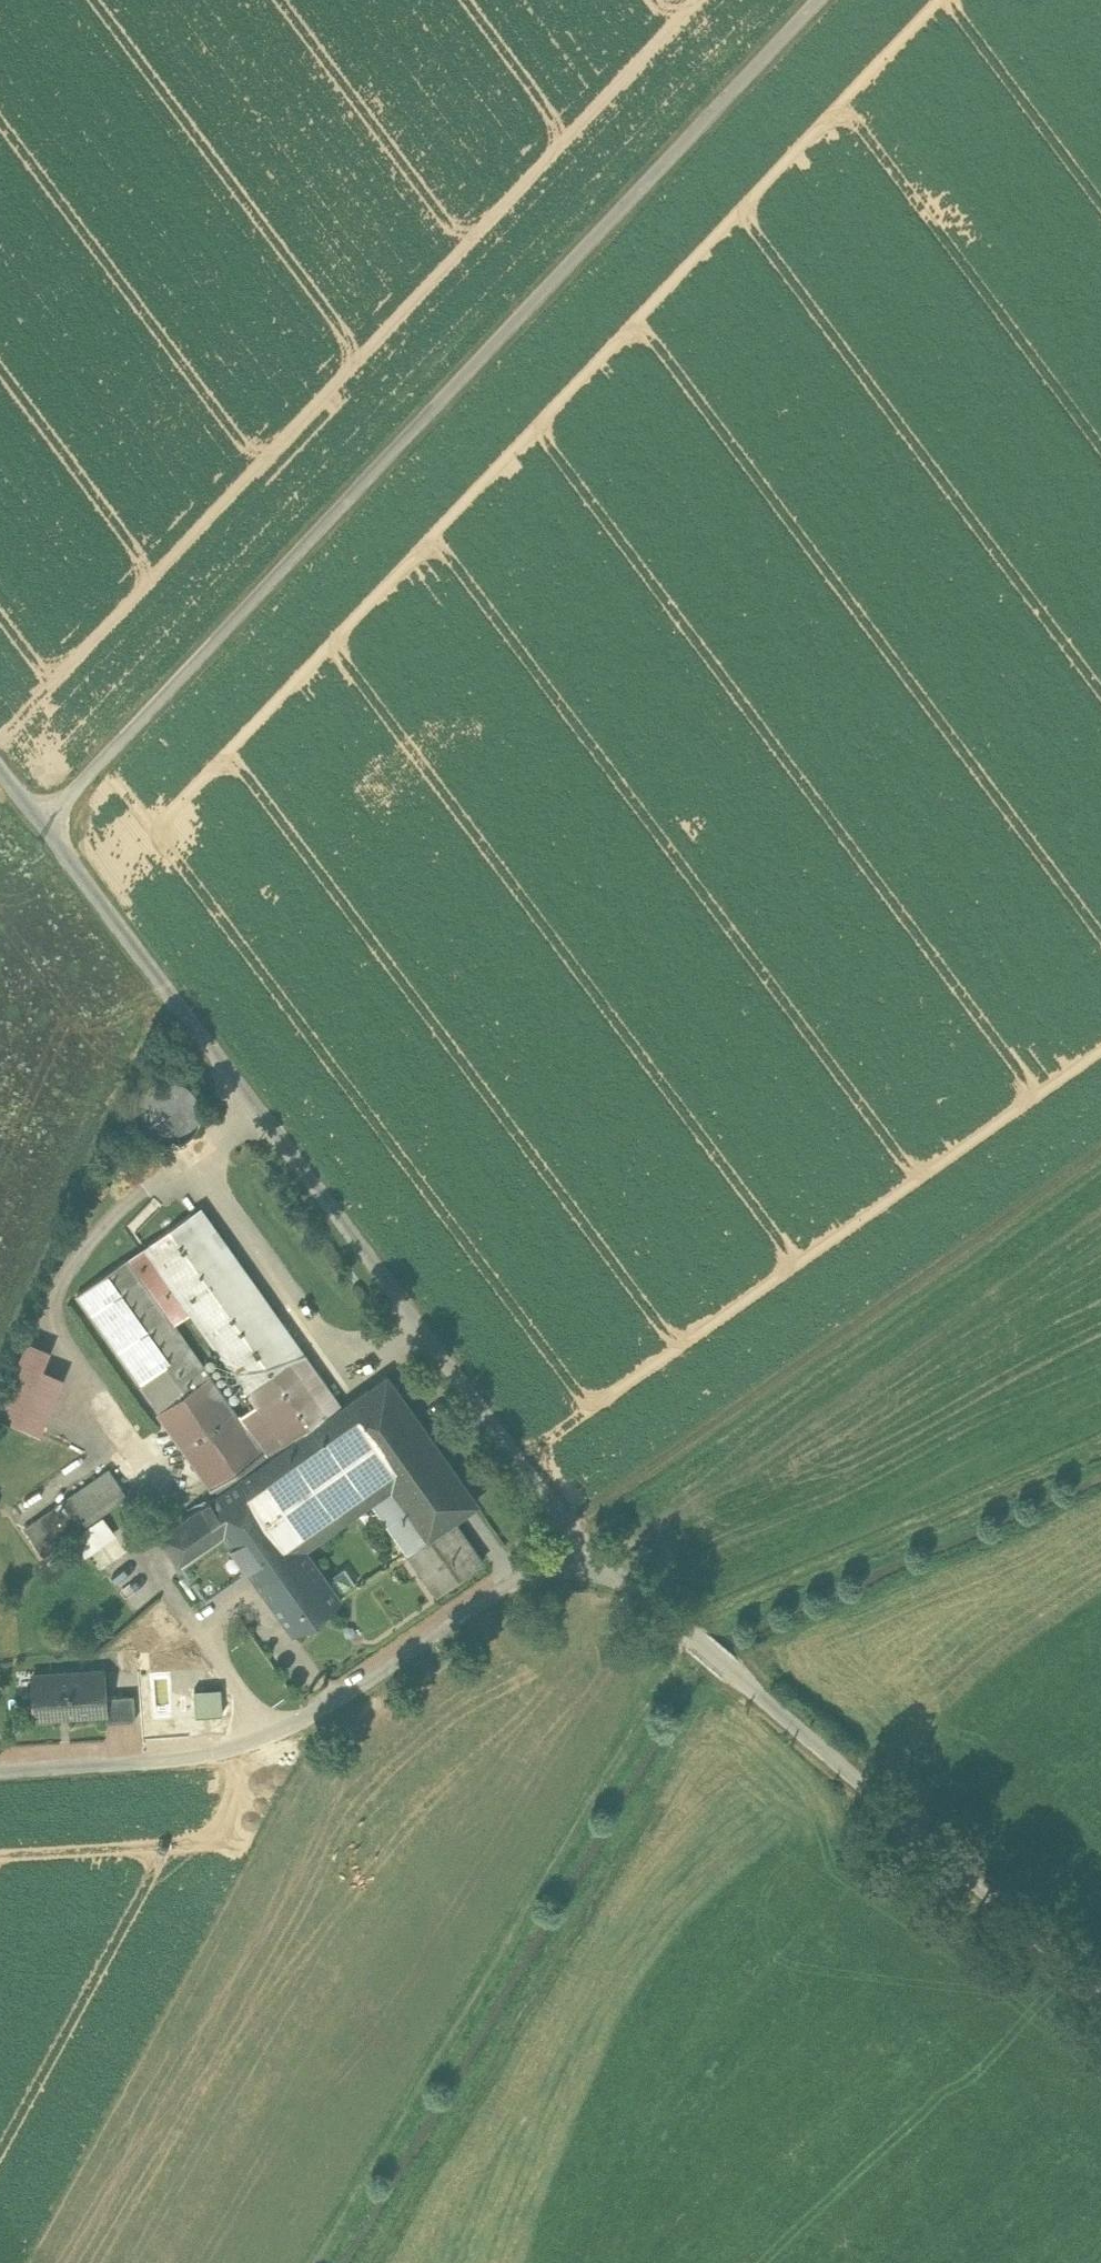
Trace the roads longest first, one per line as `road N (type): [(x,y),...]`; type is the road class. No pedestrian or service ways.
road 1 (track): [(819,0),(44,822)]
road 2 (unclassified): [(0,763),(573,1527)]
road 3 (unclassified): [(573,1527),(1100,1994)]
road 4 (track): [(1100,1154),(573,1527)]
road 5 (unclassified): [(0,1771),(170,1760),(266,1737),(369,1681),(573,1527)]

